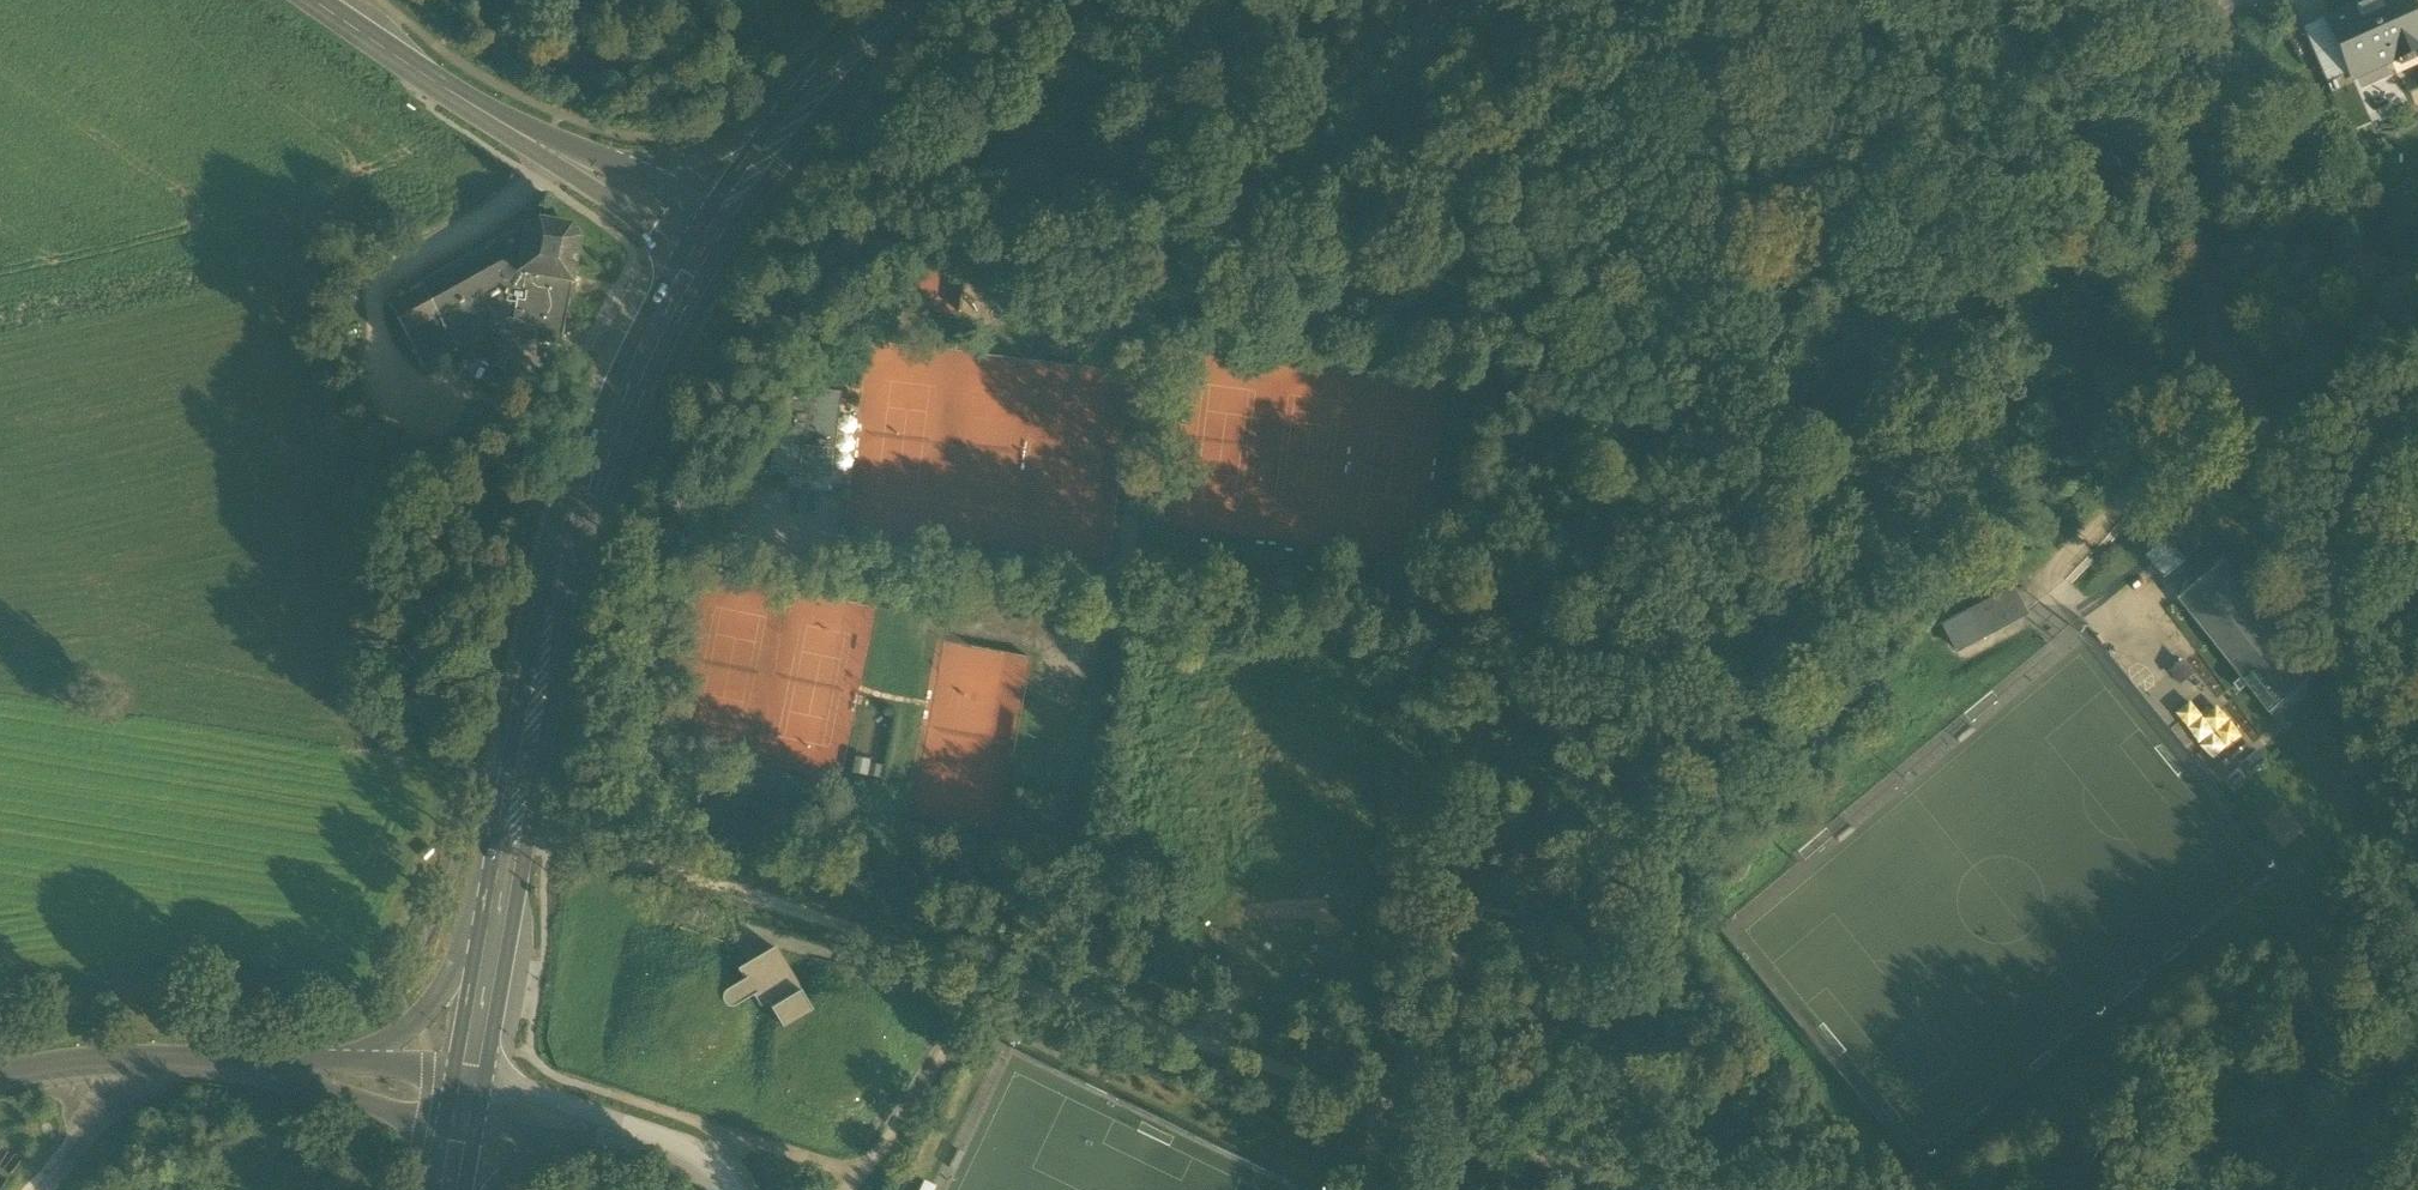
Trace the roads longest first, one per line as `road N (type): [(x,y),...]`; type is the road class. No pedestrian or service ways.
road 1 (secondary): [(513,836),(549,631),(612,442),(699,233)]
road 2 (track): [(525,768),(563,777),(547,849),(990,986)]
road 3 (track): [(2251,399),(2417,918)]
road 4 (unclassified): [(1649,0),(1491,102),(1169,254)]
road 5 (secondary): [(699,233),(435,82),(313,0)]
road 6 (track): [(1379,1113),(990,986)]
road 7 (unclassified): [(2133,37),(2251,399)]
road 8 (secondary): [(513,836),(449,978),(416,1021),(371,1052),(279,1062)]
road 9 (track): [(2251,399),(2171,464),(2058,587),(2055,618),(2071,641)]
road 10 (unclassified): [(1169,254),(1157,287),(1120,577)]
road 11 (secondary): [(919,0),(699,233)]
road 12 (residential): [(279,1062),(131,1060),(0,1079)]
road 13 (unclassified): [(467,1091),(710,1168),(724,1189)]
road 14 (secondary): [(467,1091),(513,836)]
road 15 (track): [(990,986),(847,1189)]
road 16 (track): [(1612,1189),(1379,1113)]
road 17 (residential): [(467,1091),(279,1062)]
road 18 (unclassified): [(1169,254),(1102,106)]

